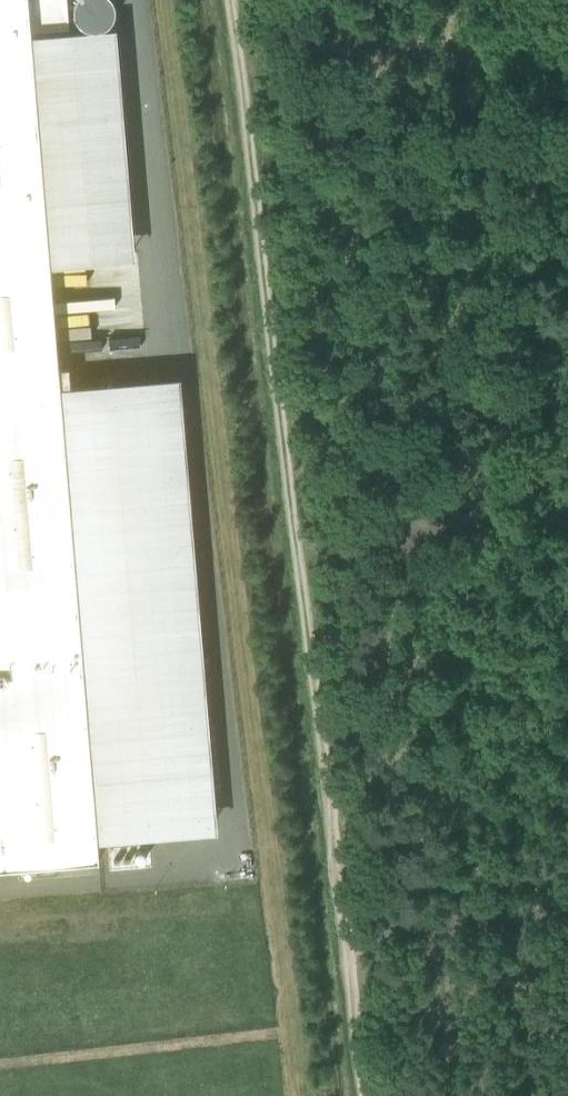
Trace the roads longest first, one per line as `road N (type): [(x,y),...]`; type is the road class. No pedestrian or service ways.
road 1 (track): [(234,0),(299,556)]
road 2 (track): [(299,556),(364,1095)]
road 3 (track): [(299,556),(567,508)]
road 4 (track): [(345,942),(567,915)]

